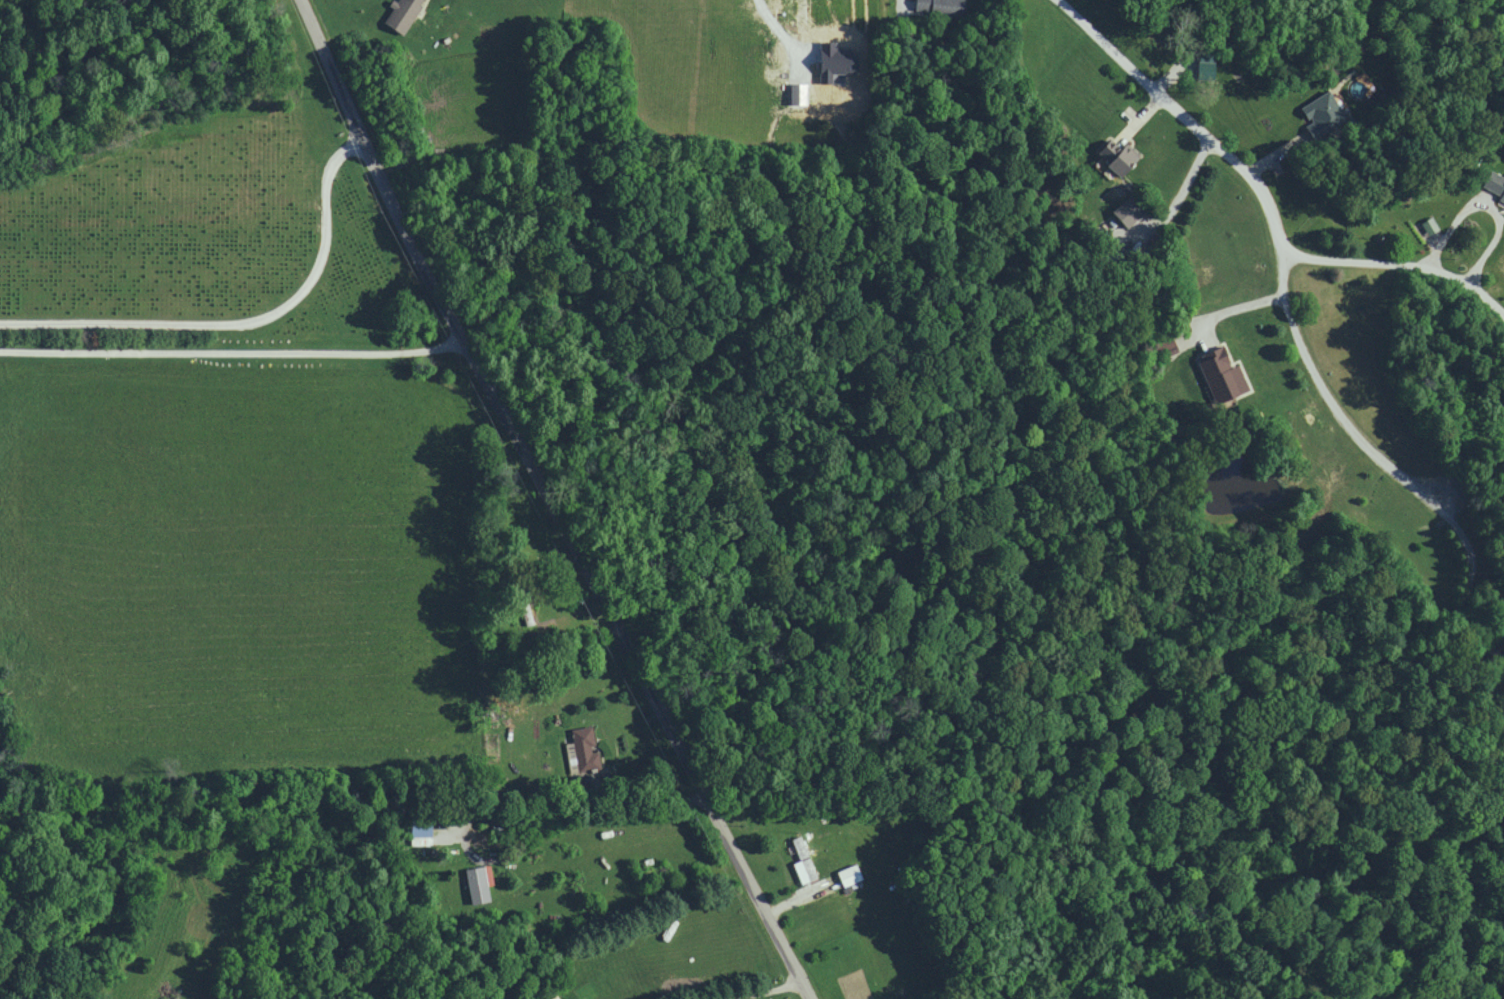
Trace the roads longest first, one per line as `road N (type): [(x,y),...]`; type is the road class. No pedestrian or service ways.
road 1 (residential): [(807,998),(631,639),(461,335),(303,0)]
road 2 (residential): [(1060,0),(1257,185),(1281,257),(1282,300),(1316,383),(1398,477),(1458,529)]
road 3 (residential): [(0,324),(254,324),(272,315),(321,264),(325,171),(361,137)]
road 4 (residential): [(1503,321),(1463,283),(1331,253),(1281,257)]

